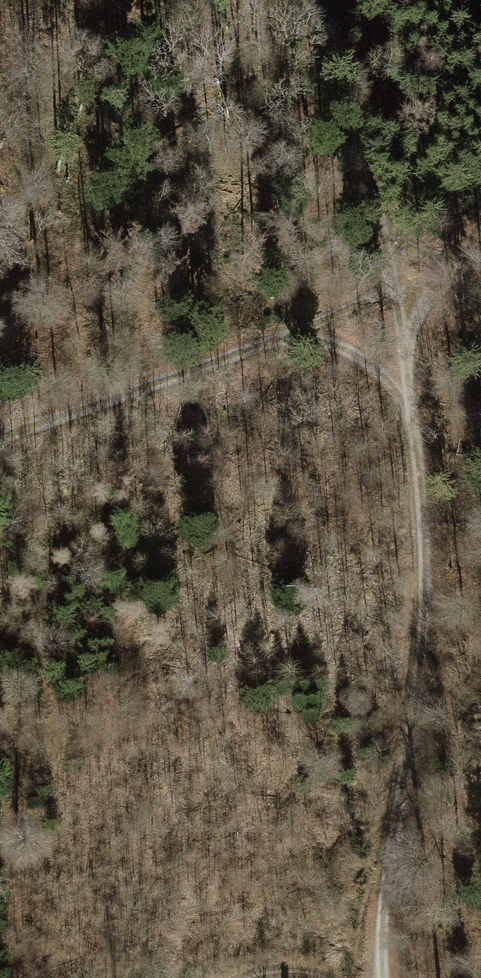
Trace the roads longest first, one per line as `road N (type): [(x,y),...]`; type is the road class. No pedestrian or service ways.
road 1 (track): [(384,977),(386,916),(426,646),(421,491),(393,301),(317,0)]
road 2 (track): [(0,435),(480,266)]

